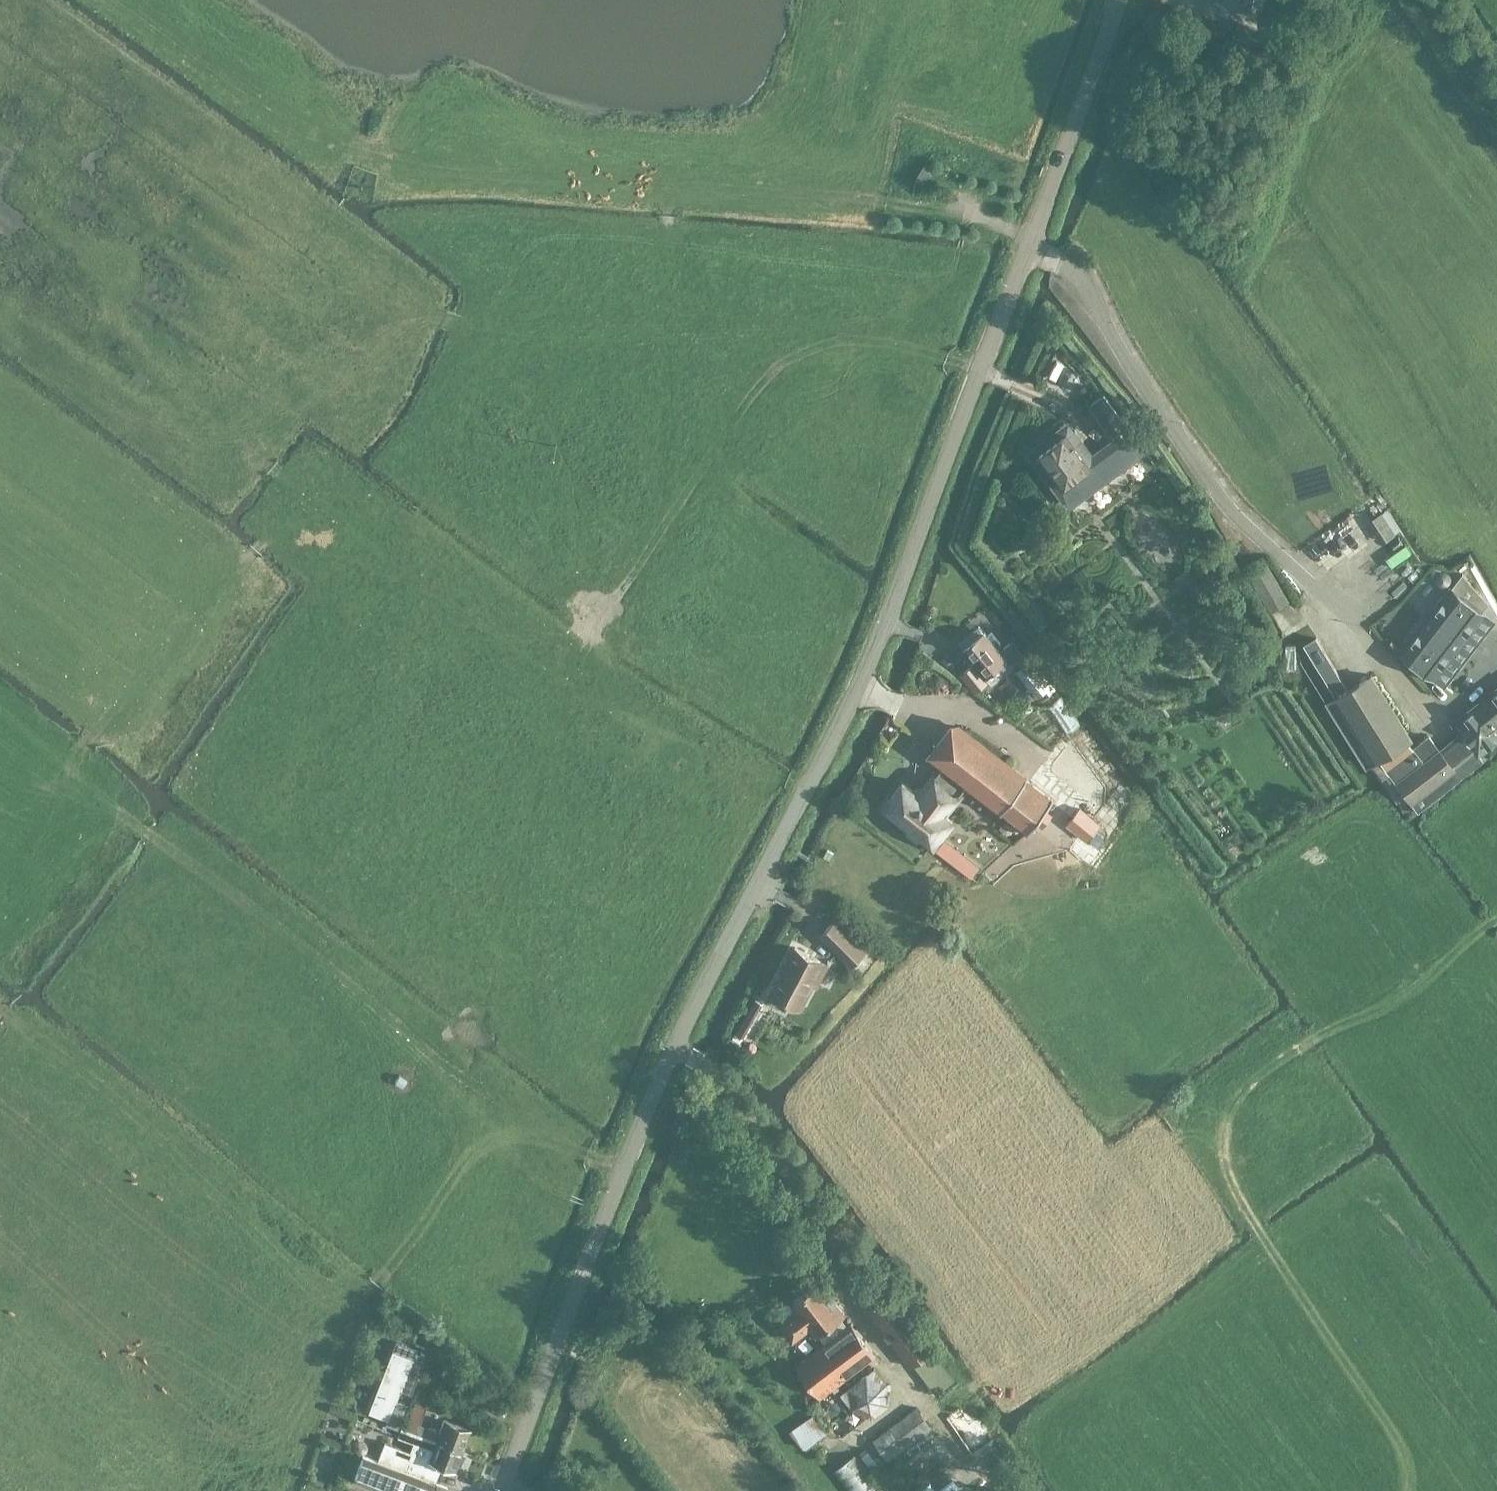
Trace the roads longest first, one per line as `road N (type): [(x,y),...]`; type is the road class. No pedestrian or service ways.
road 1 (unclassified): [(505,1490),(621,1173),(888,625),(1121,0)]
road 2 (track): [(1496,920),(1254,1078),(1223,1129),(1226,1172),(1257,1229),(1396,1436),(1403,1490)]
road 3 (track): [(838,196),(947,212),(1033,235)]
road 4 (track): [(844,360),(949,358),(979,373)]

